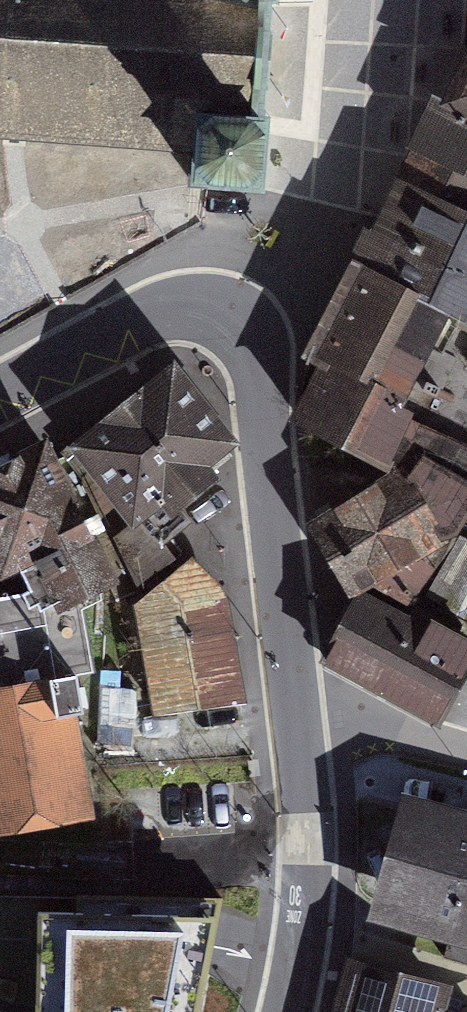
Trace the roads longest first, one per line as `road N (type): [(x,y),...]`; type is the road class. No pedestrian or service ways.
road 1 (residential): [(309,846),(257,338),(247,323),(214,307)]
road 2 (residential): [(431,0),(398,78),(328,194),(214,307)]
road 3 (residential): [(214,307),(137,319),(0,396)]
road 4 (residential): [(286,1011),(303,940),(309,846)]

